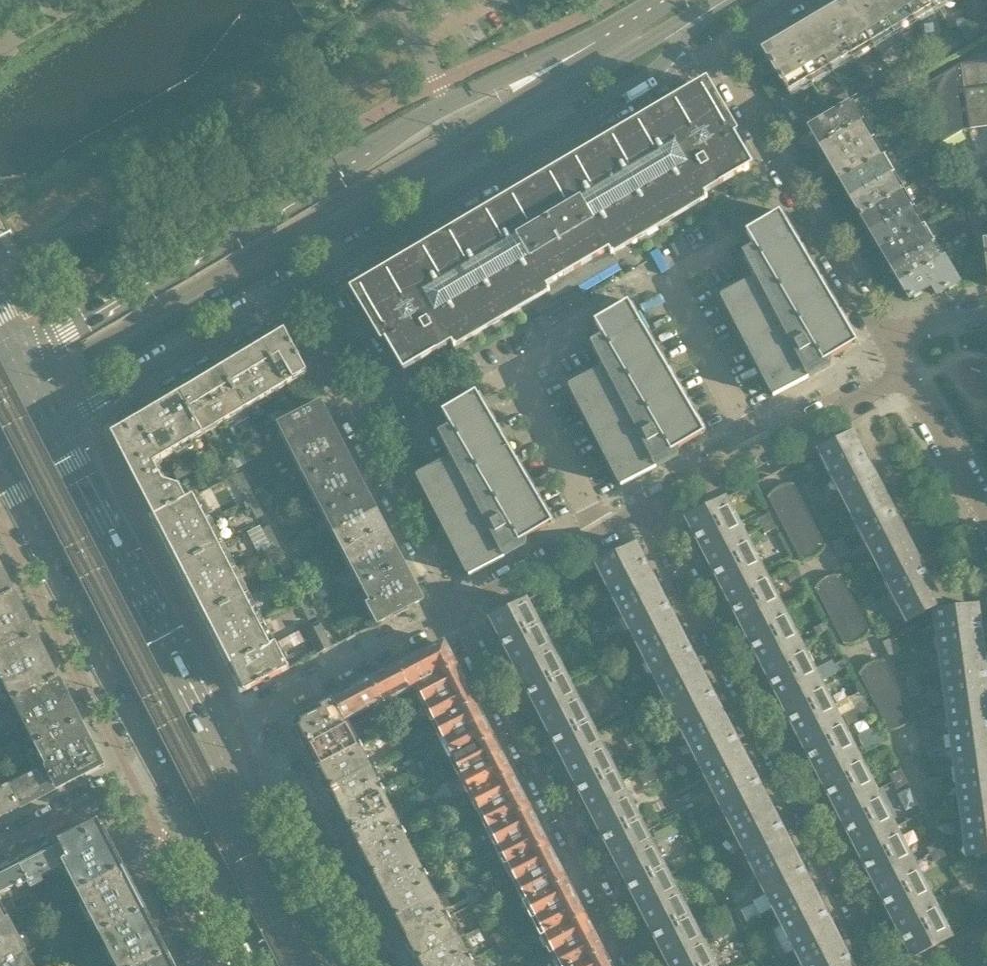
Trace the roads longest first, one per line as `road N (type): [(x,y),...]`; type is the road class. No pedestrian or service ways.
road 1 (secondary): [(0,423),(715,0)]
road 2 (secondary): [(615,40),(0,401)]
road 3 (residential): [(650,508),(885,965)]
road 4 (secondary): [(448,102),(18,359)]
road 5 (secondary): [(287,289),(656,73)]
road 6 (residential): [(452,609),(638,965)]
road 7 (secondary): [(214,735),(54,426)]
road 8 (secondary): [(0,466),(158,764)]
road 9 (residential): [(877,331),(711,49)]
road 10 (secondary): [(54,426),(287,289)]
road 11 (residential): [(452,609),(214,735)]
road 12 (residential): [(759,446),(671,280),(732,245)]
road 13 (residential): [(388,965),(303,802),(256,781),(236,784)]
road 14 (secondary): [(328,965),(236,784)]
road 15 (residential): [(603,532),(515,369)]
road 16 (secondary): [(615,40),(592,36),(448,102)]
road 17 (residential): [(158,764),(0,845)]
road 18 (residential): [(185,815),(173,821),(156,876),(200,965)]
road 19 (residential): [(375,458),(452,609)]
road 20 (residential): [(452,609),(603,532)]
road 21 (residential): [(901,370),(986,516)]
road 22 (secondary): [(185,815),(262,965)]
road 23 (residential): [(759,446),(901,370)]
road 24 (residential): [(650,508),(759,446)]

